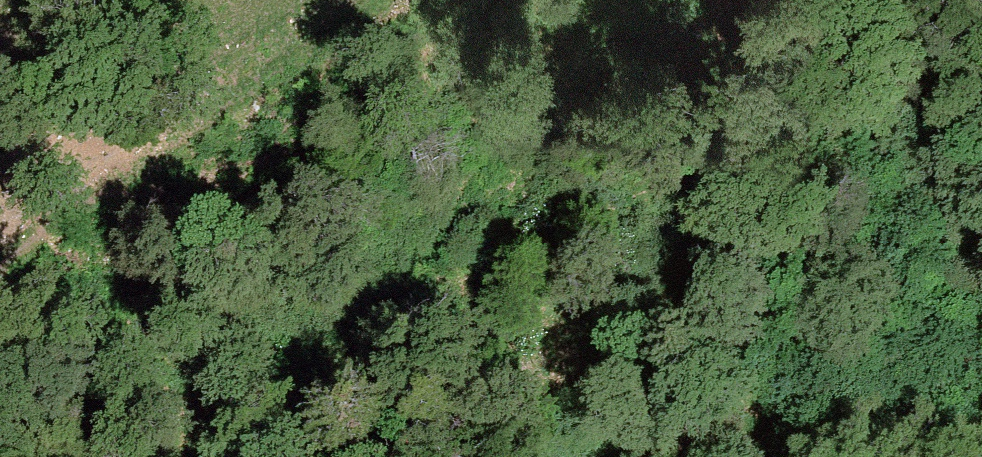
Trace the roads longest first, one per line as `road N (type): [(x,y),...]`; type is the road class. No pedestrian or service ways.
road 1 (track): [(283,456),(486,196),(599,0)]
road 2 (track): [(389,0),(297,75),(0,262)]
road 3 (track): [(831,456),(981,347)]

